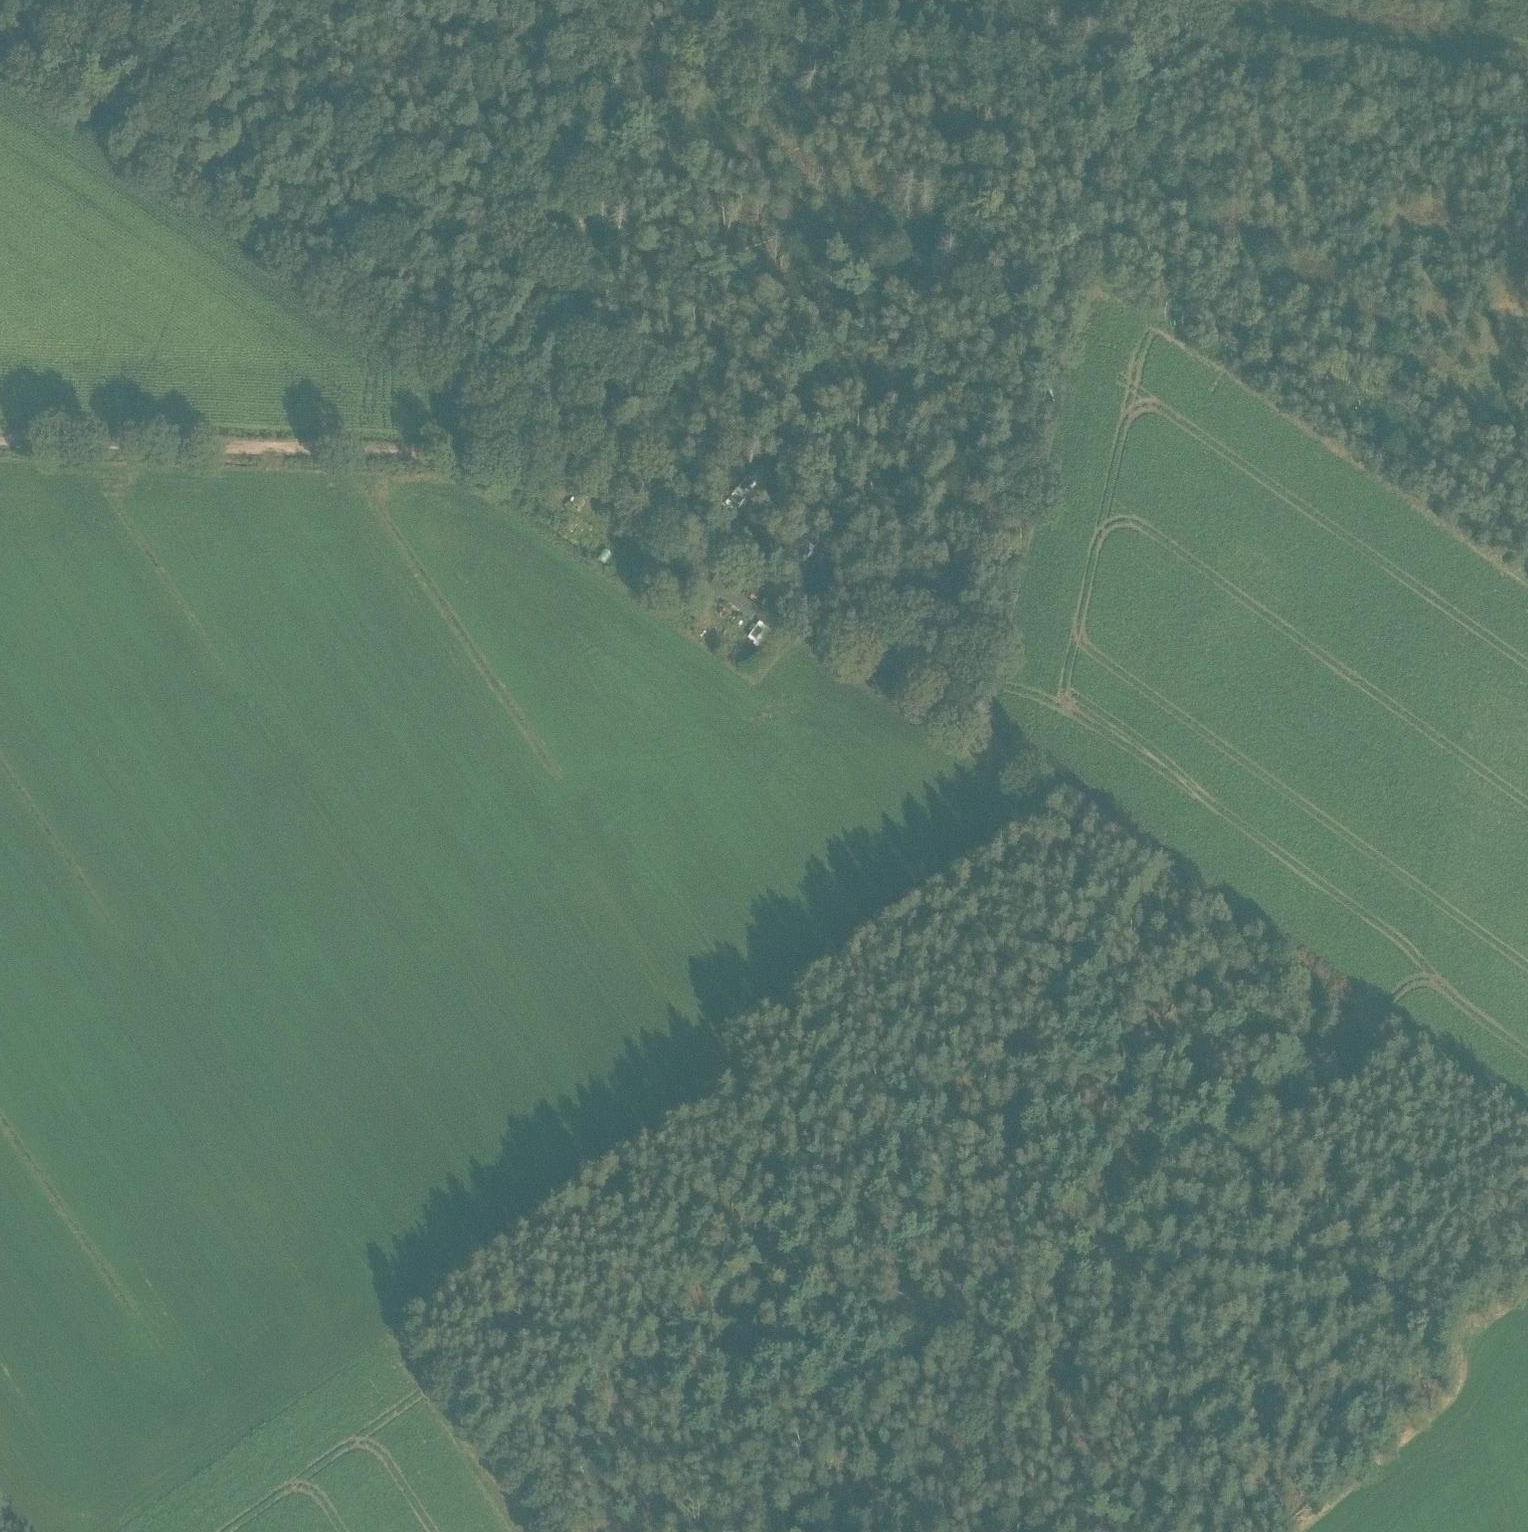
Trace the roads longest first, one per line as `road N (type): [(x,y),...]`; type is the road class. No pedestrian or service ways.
road 1 (track): [(608,0),(592,98),(587,356),(563,443),(513,460),(0,440)]
road 2 (track): [(1527,53),(1237,0)]

